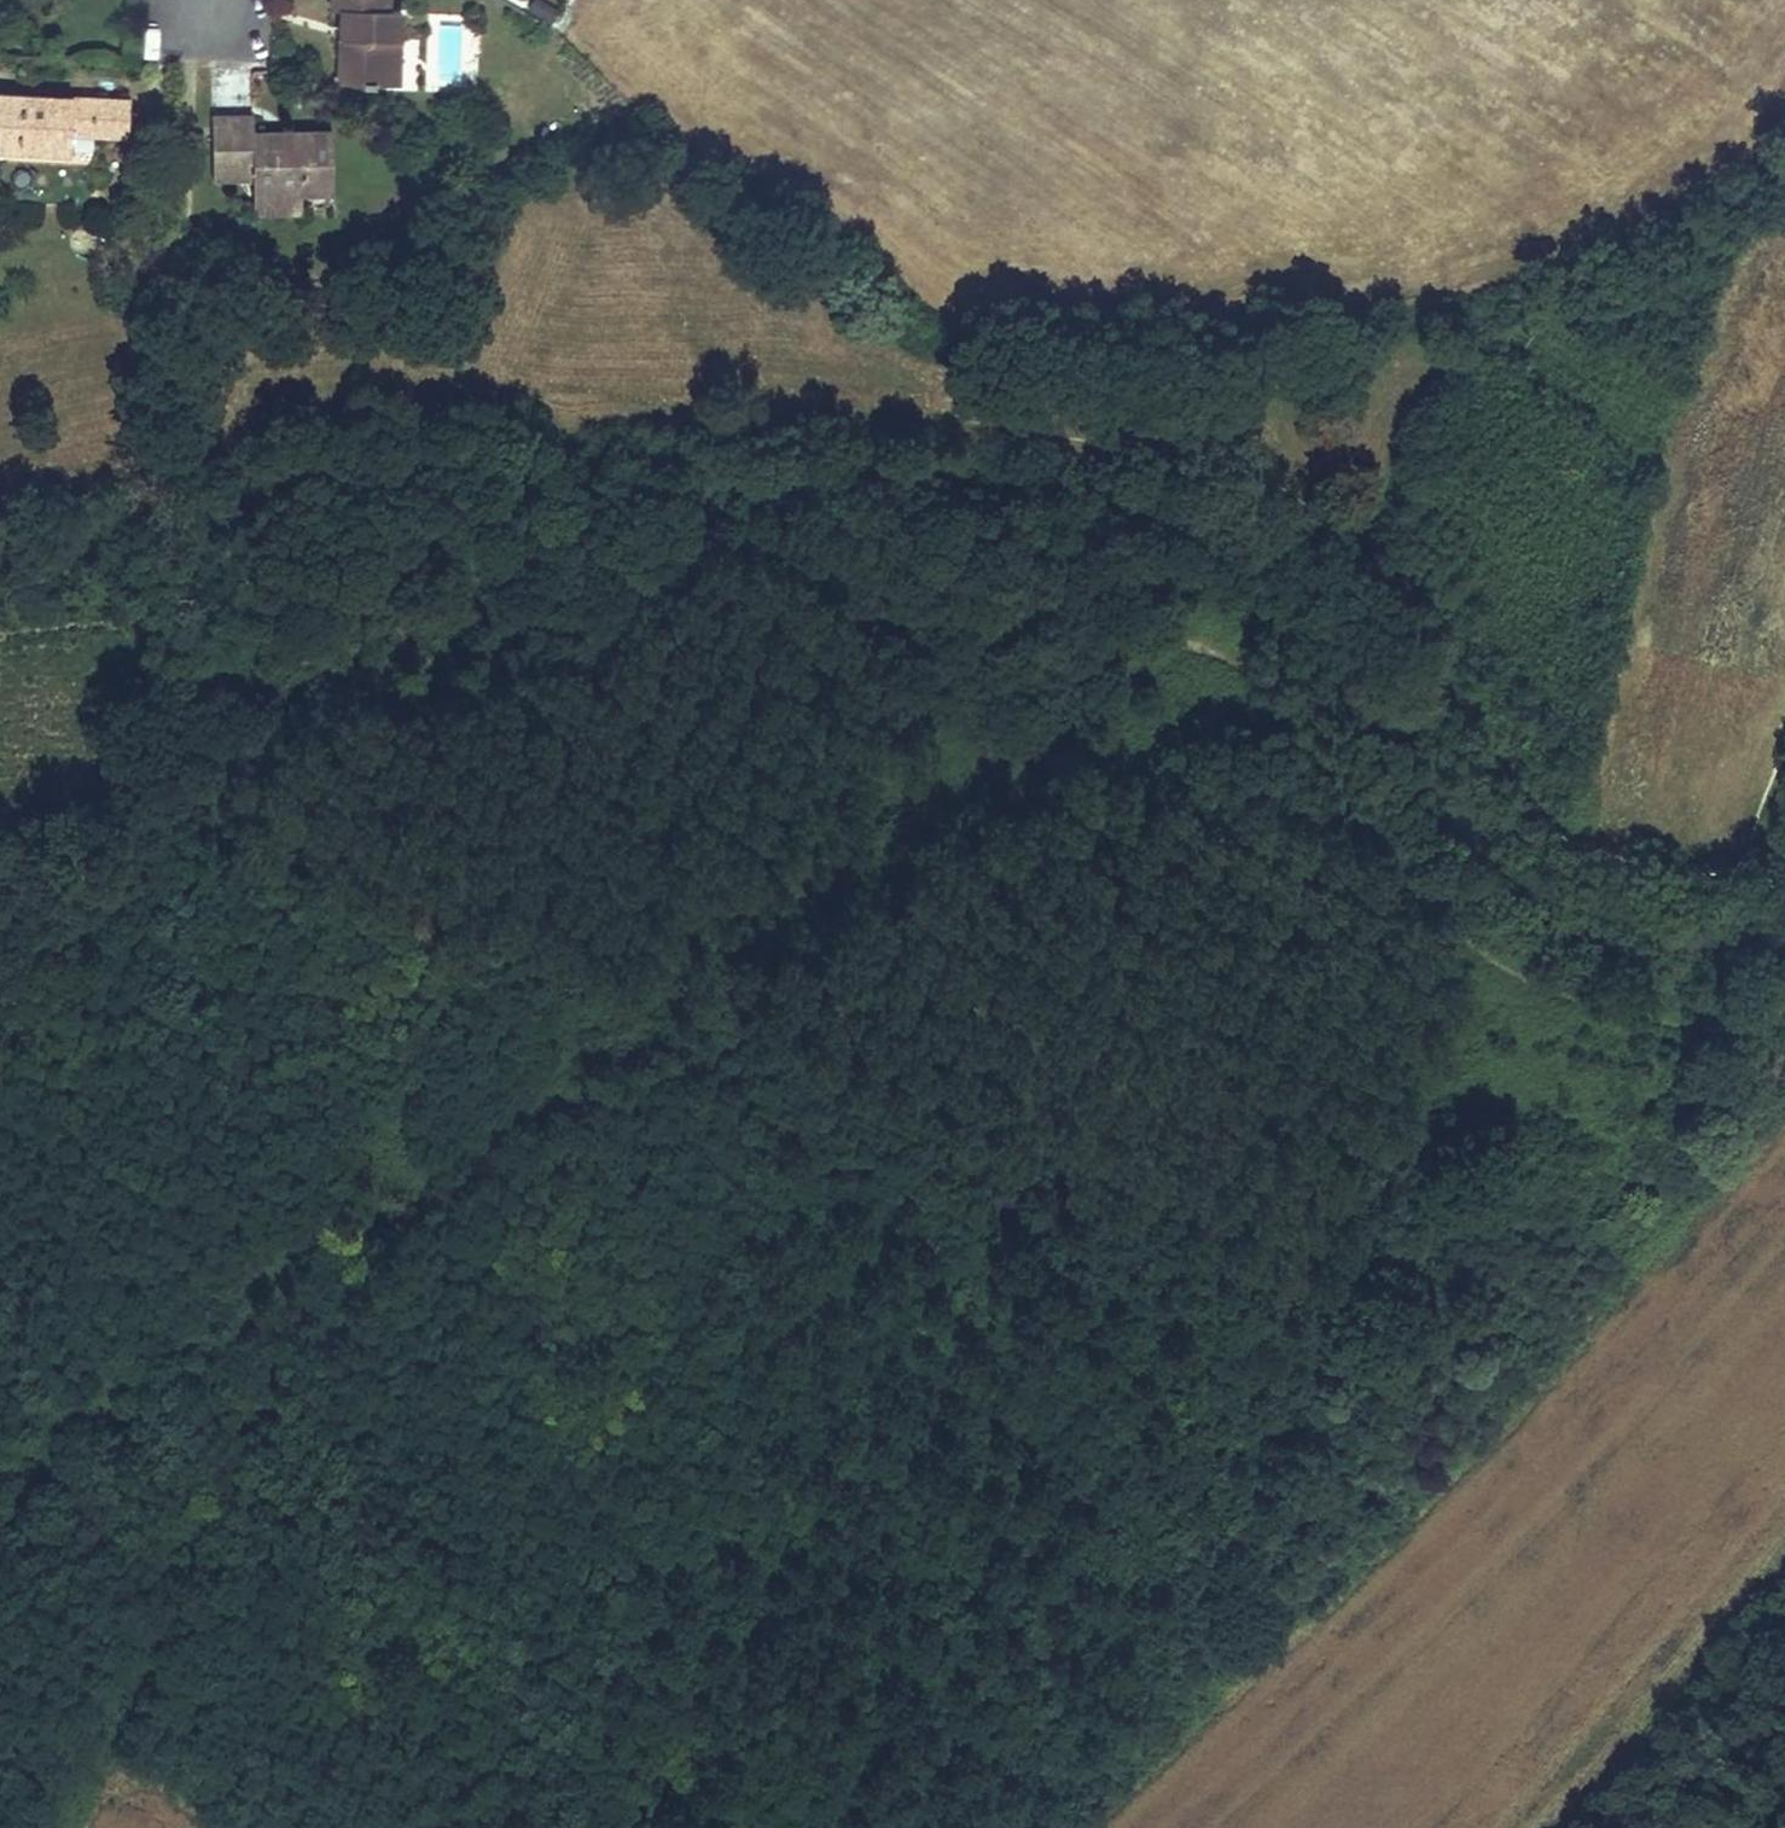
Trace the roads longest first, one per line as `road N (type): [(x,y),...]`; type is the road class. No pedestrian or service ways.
road 1 (track): [(1784,1009),(1729,1025),(1643,1016),(1521,976),(1402,895),(1207,646)]
road 2 (track): [(724,733),(836,786),(935,776),(1028,745),(1207,646)]

